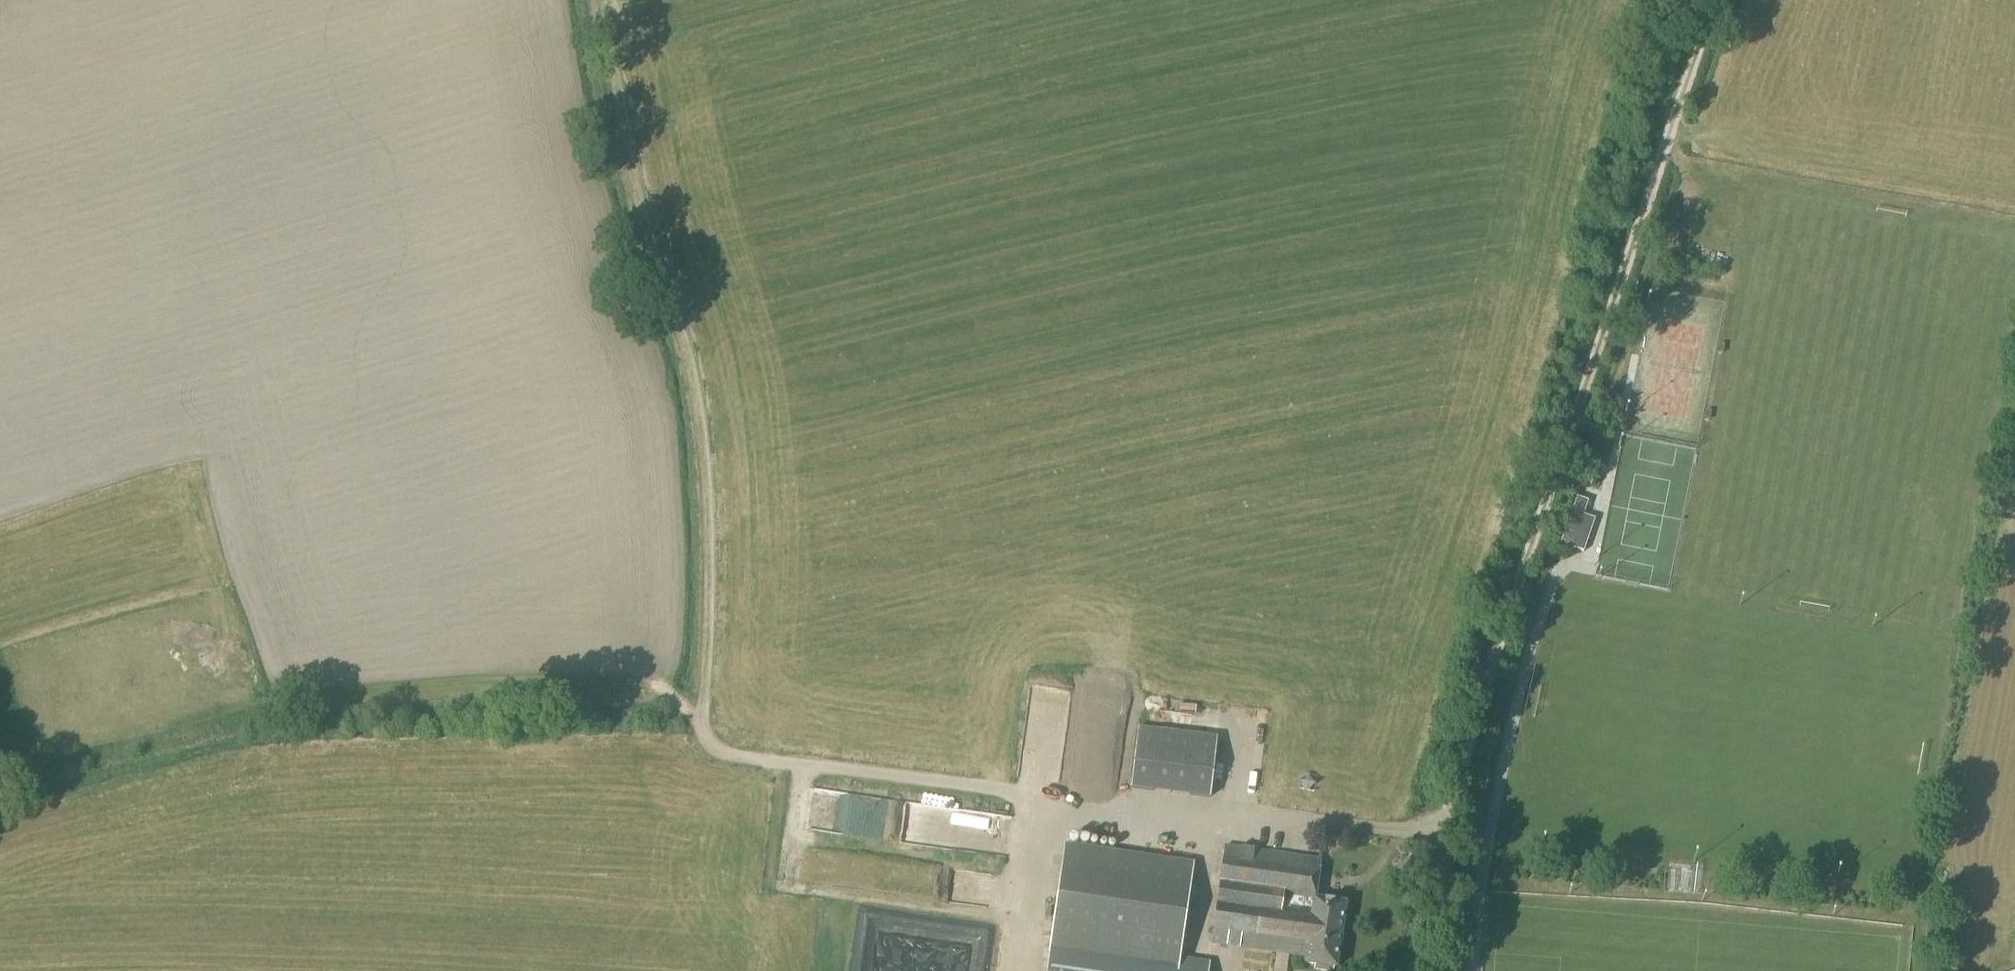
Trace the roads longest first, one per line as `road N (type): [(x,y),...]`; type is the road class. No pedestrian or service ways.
road 1 (track): [(1715,0),(1442,836)]

